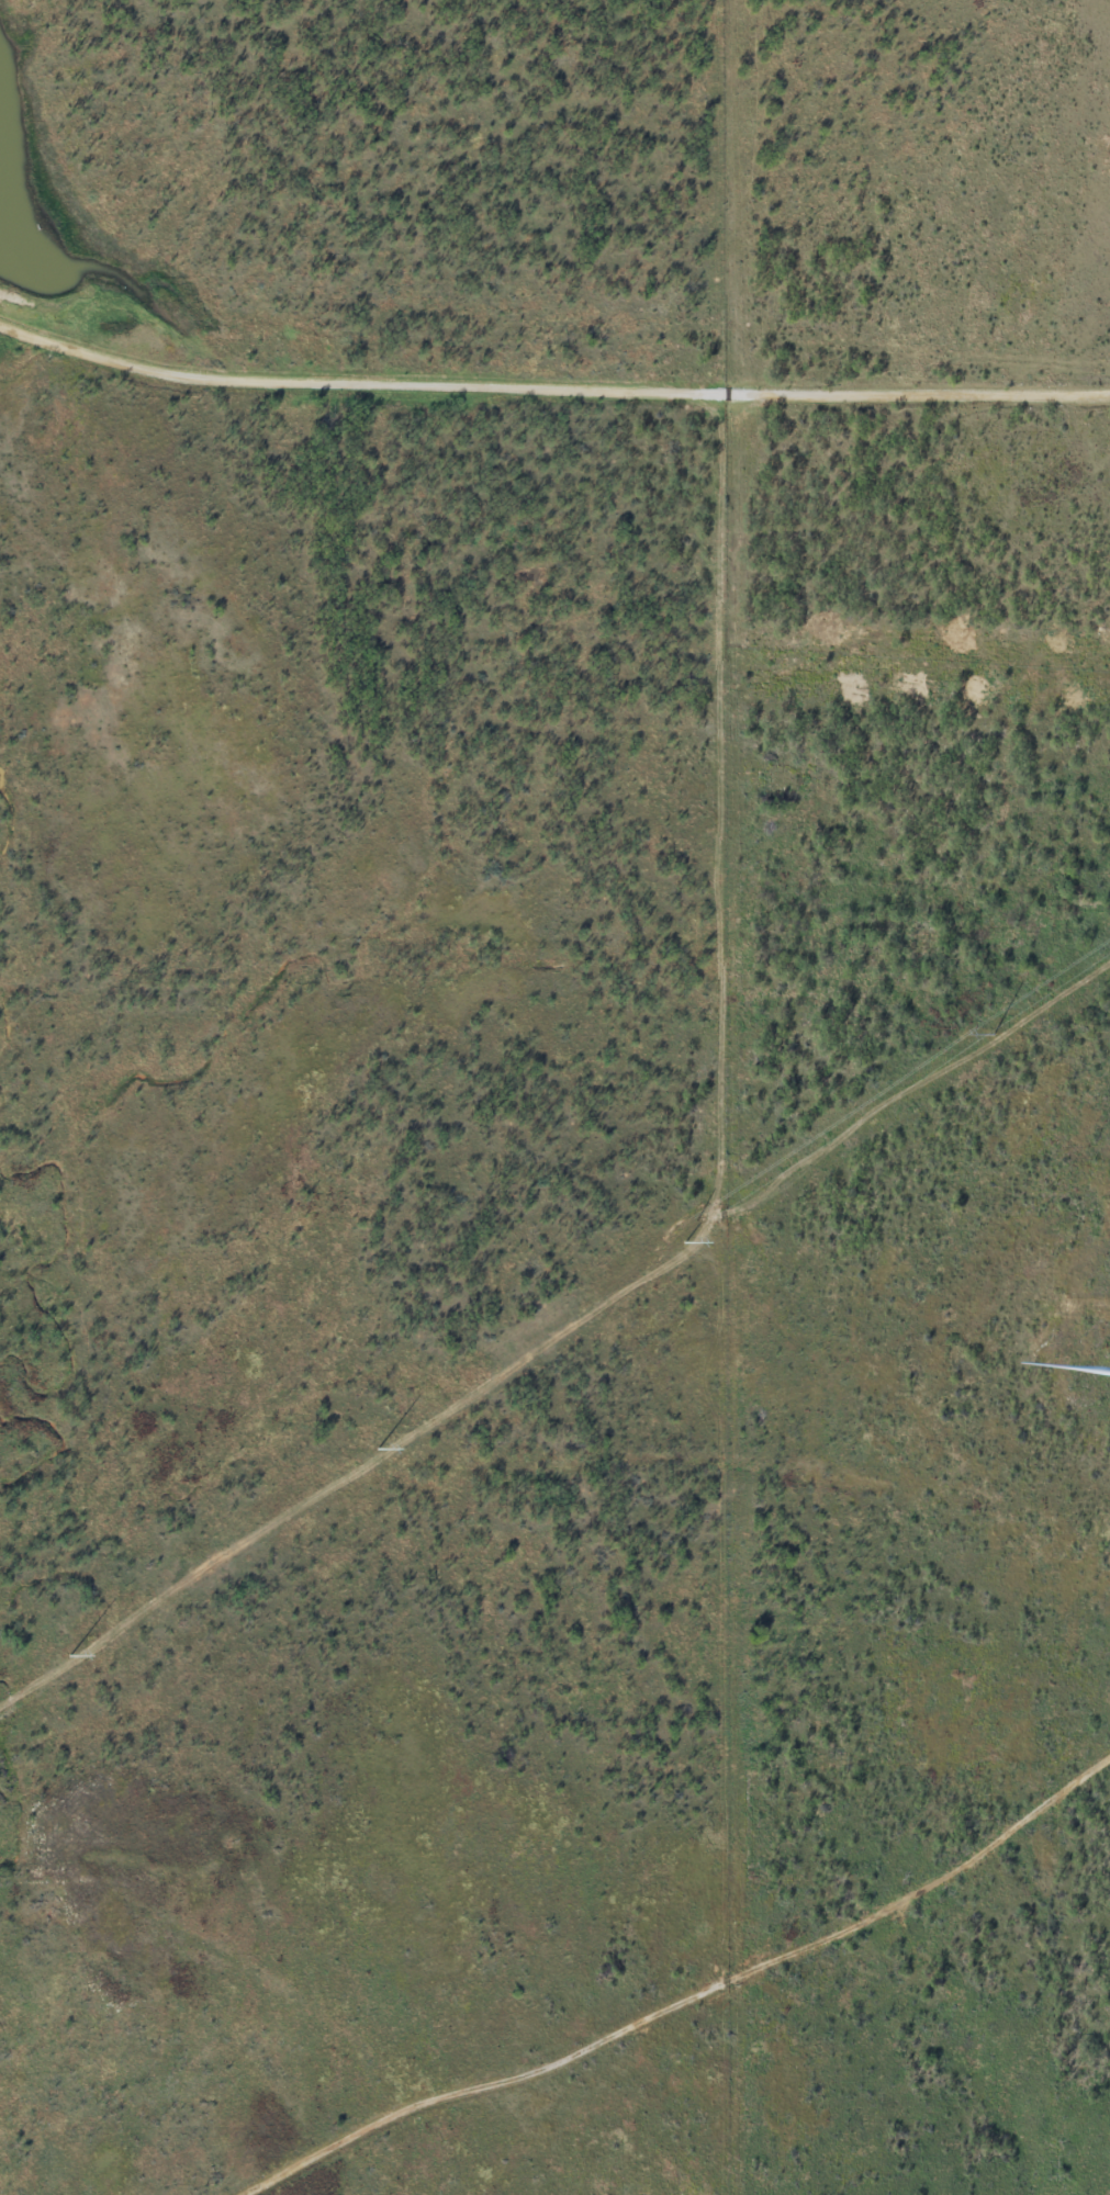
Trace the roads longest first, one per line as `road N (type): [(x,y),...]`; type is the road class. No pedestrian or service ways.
road 1 (residential): [(1109,1792),(861,1945),(385,2159),(336,2194)]

